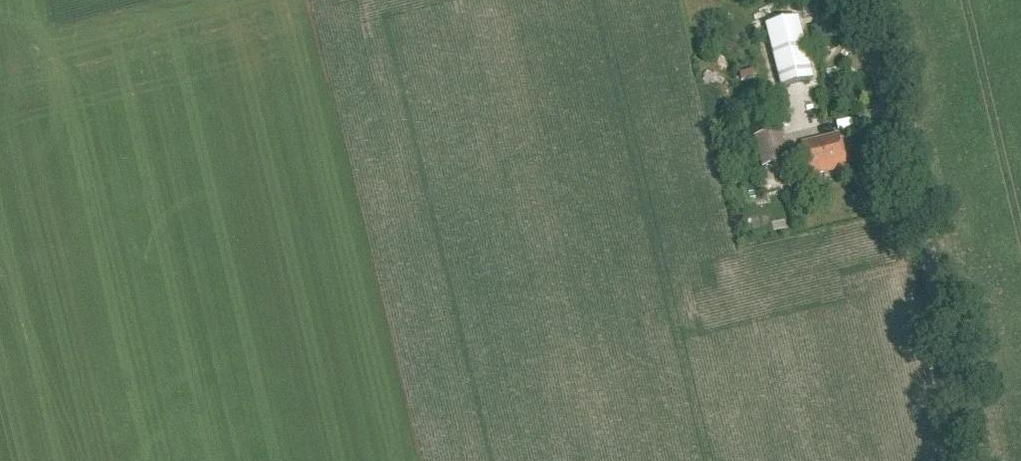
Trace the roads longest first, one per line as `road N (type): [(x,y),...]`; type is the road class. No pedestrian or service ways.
road 1 (unclassified): [(982,460),(871,0)]

